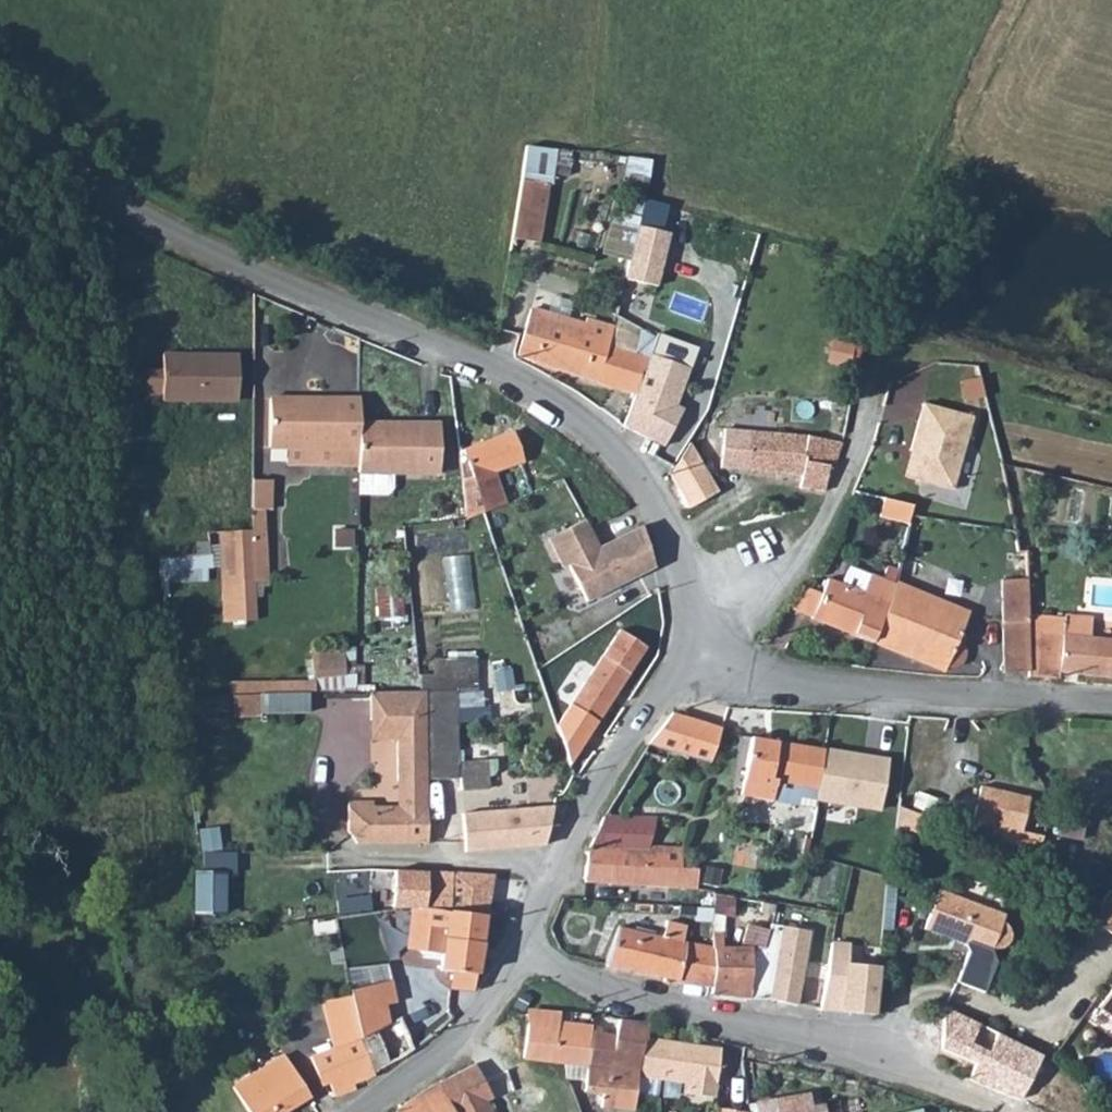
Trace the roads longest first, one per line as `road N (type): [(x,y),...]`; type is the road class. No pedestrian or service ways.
road 1 (unclassified): [(715,657),(646,489),(580,417),(477,362),(161,231),(0,133)]
road 2 (residential): [(525,951),(620,996),(918,1072),(1005,1111)]
road 3 (unclassified): [(715,657),(781,680),(1111,706)]
road 4 (unclassified): [(525,951),(606,771),(671,693),(715,657)]
road 5 (unclassified): [(365,1111),(489,1009),(525,951)]

